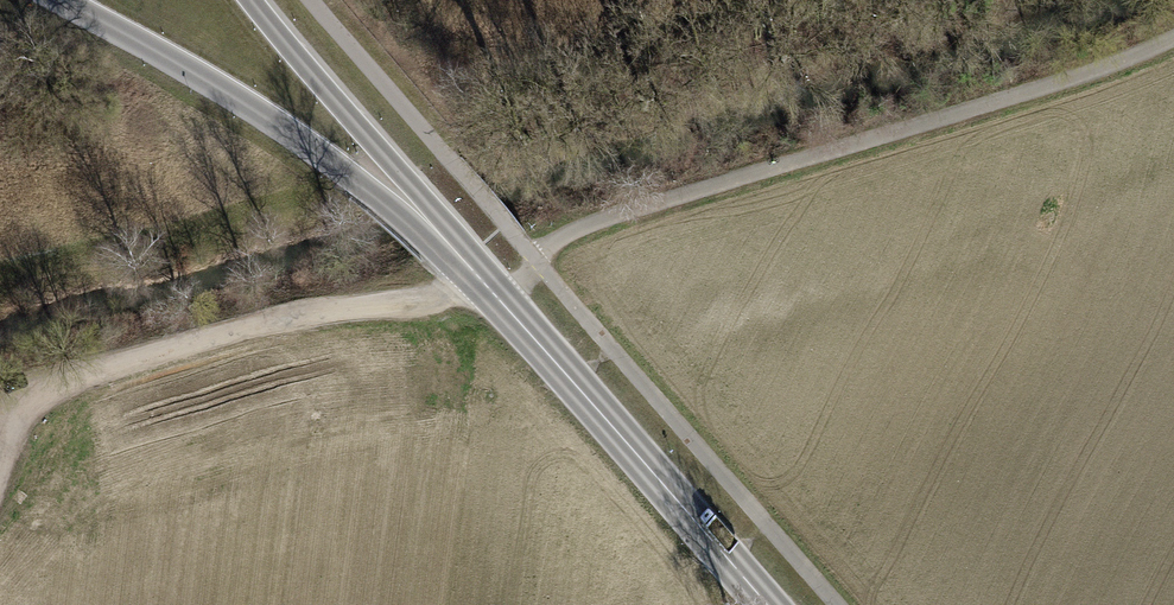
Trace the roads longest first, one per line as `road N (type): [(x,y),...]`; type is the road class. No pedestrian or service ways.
road 1 (track): [(537,260),(564,235),(1173,39)]
road 2 (track): [(0,479),(21,418),(43,391),(155,352),(515,284),(537,260)]
road 3 (secondary): [(767,604),(395,189)]
road 4 (secondary): [(59,0),(332,162),(395,189)]
road 5 (secondary): [(395,189),(364,132),(252,0)]

